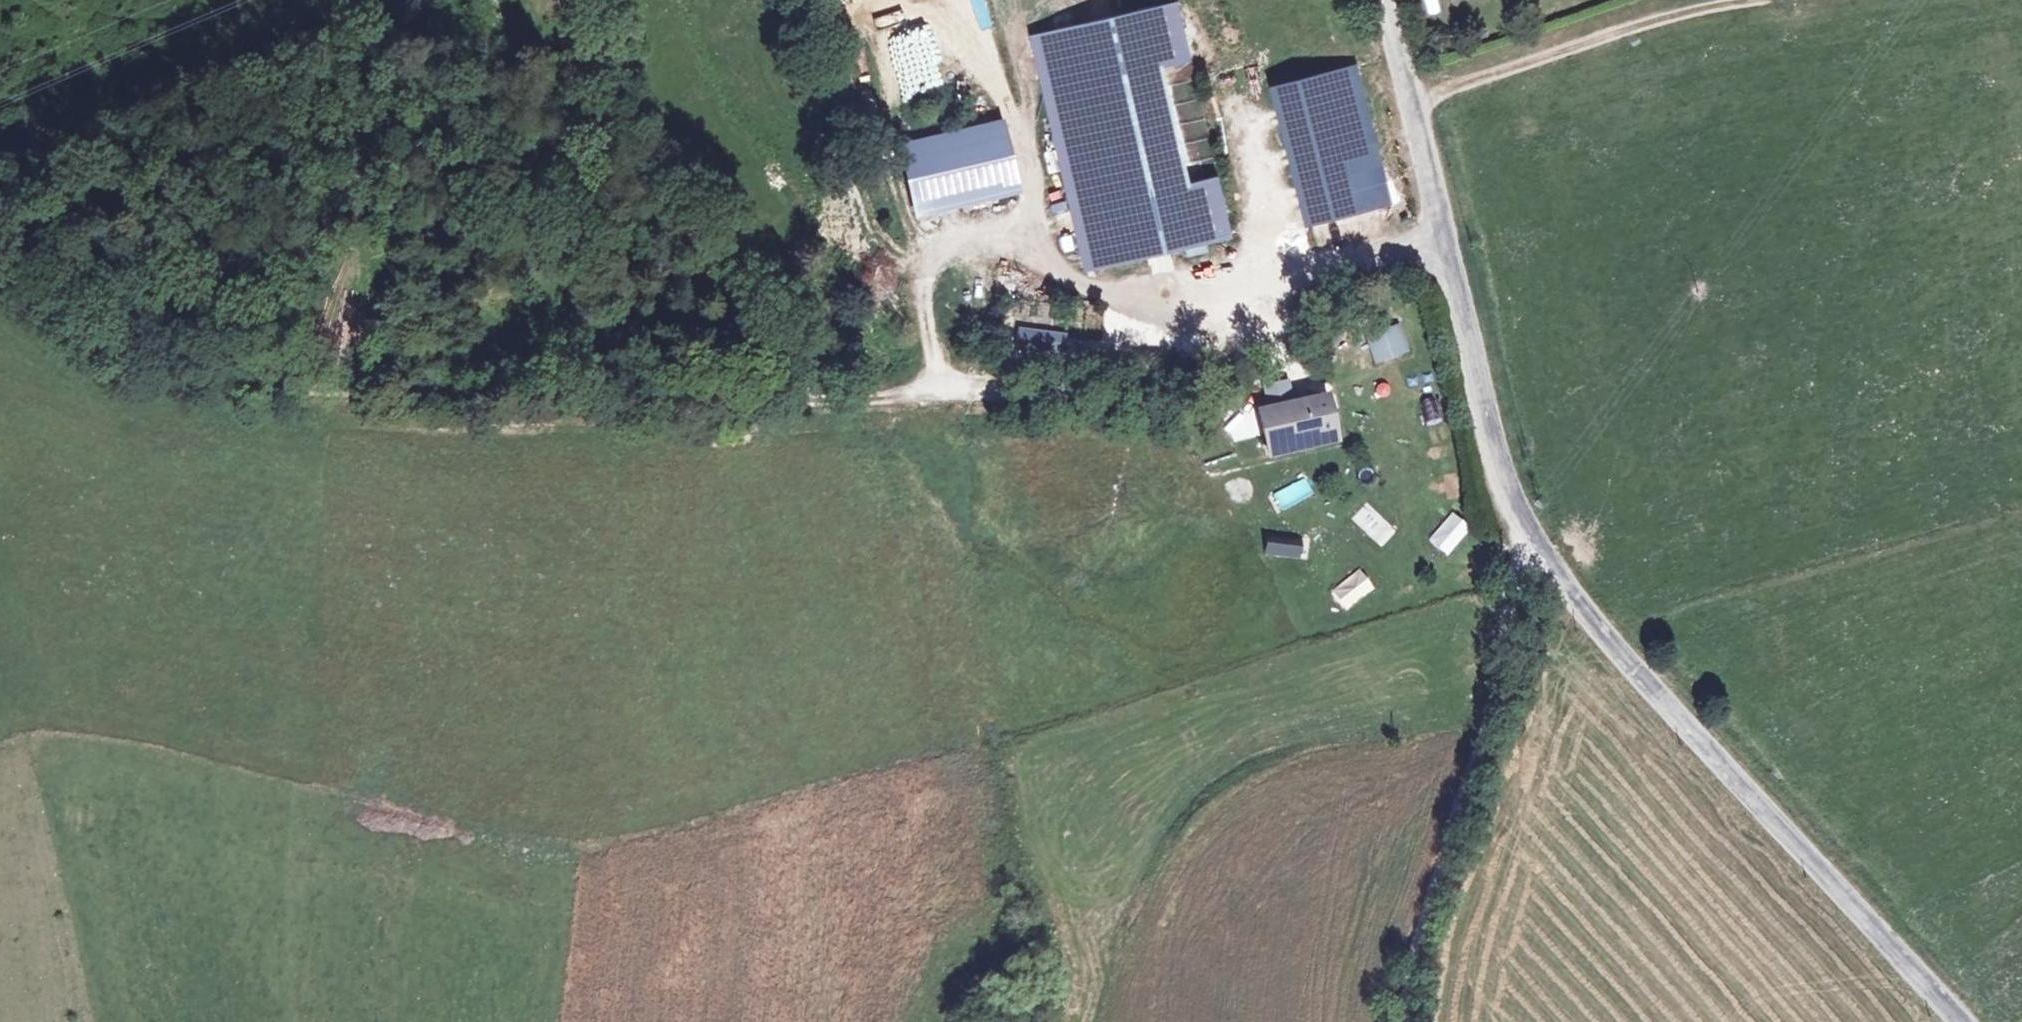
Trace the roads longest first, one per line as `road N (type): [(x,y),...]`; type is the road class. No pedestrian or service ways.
road 1 (track): [(1444,243),(1213,386),(1133,397),(403,396),(156,380),(101,360),(0,278)]
road 2 (unclassified): [(1962,1021),(1602,637),(1528,539),(1504,487),(1476,387),(1384,0)]
road 3 (track): [(1407,1021),(1430,896),(1500,696),(1528,539)]
road 4 (track): [(1766,0),(1647,25),(1413,107)]

